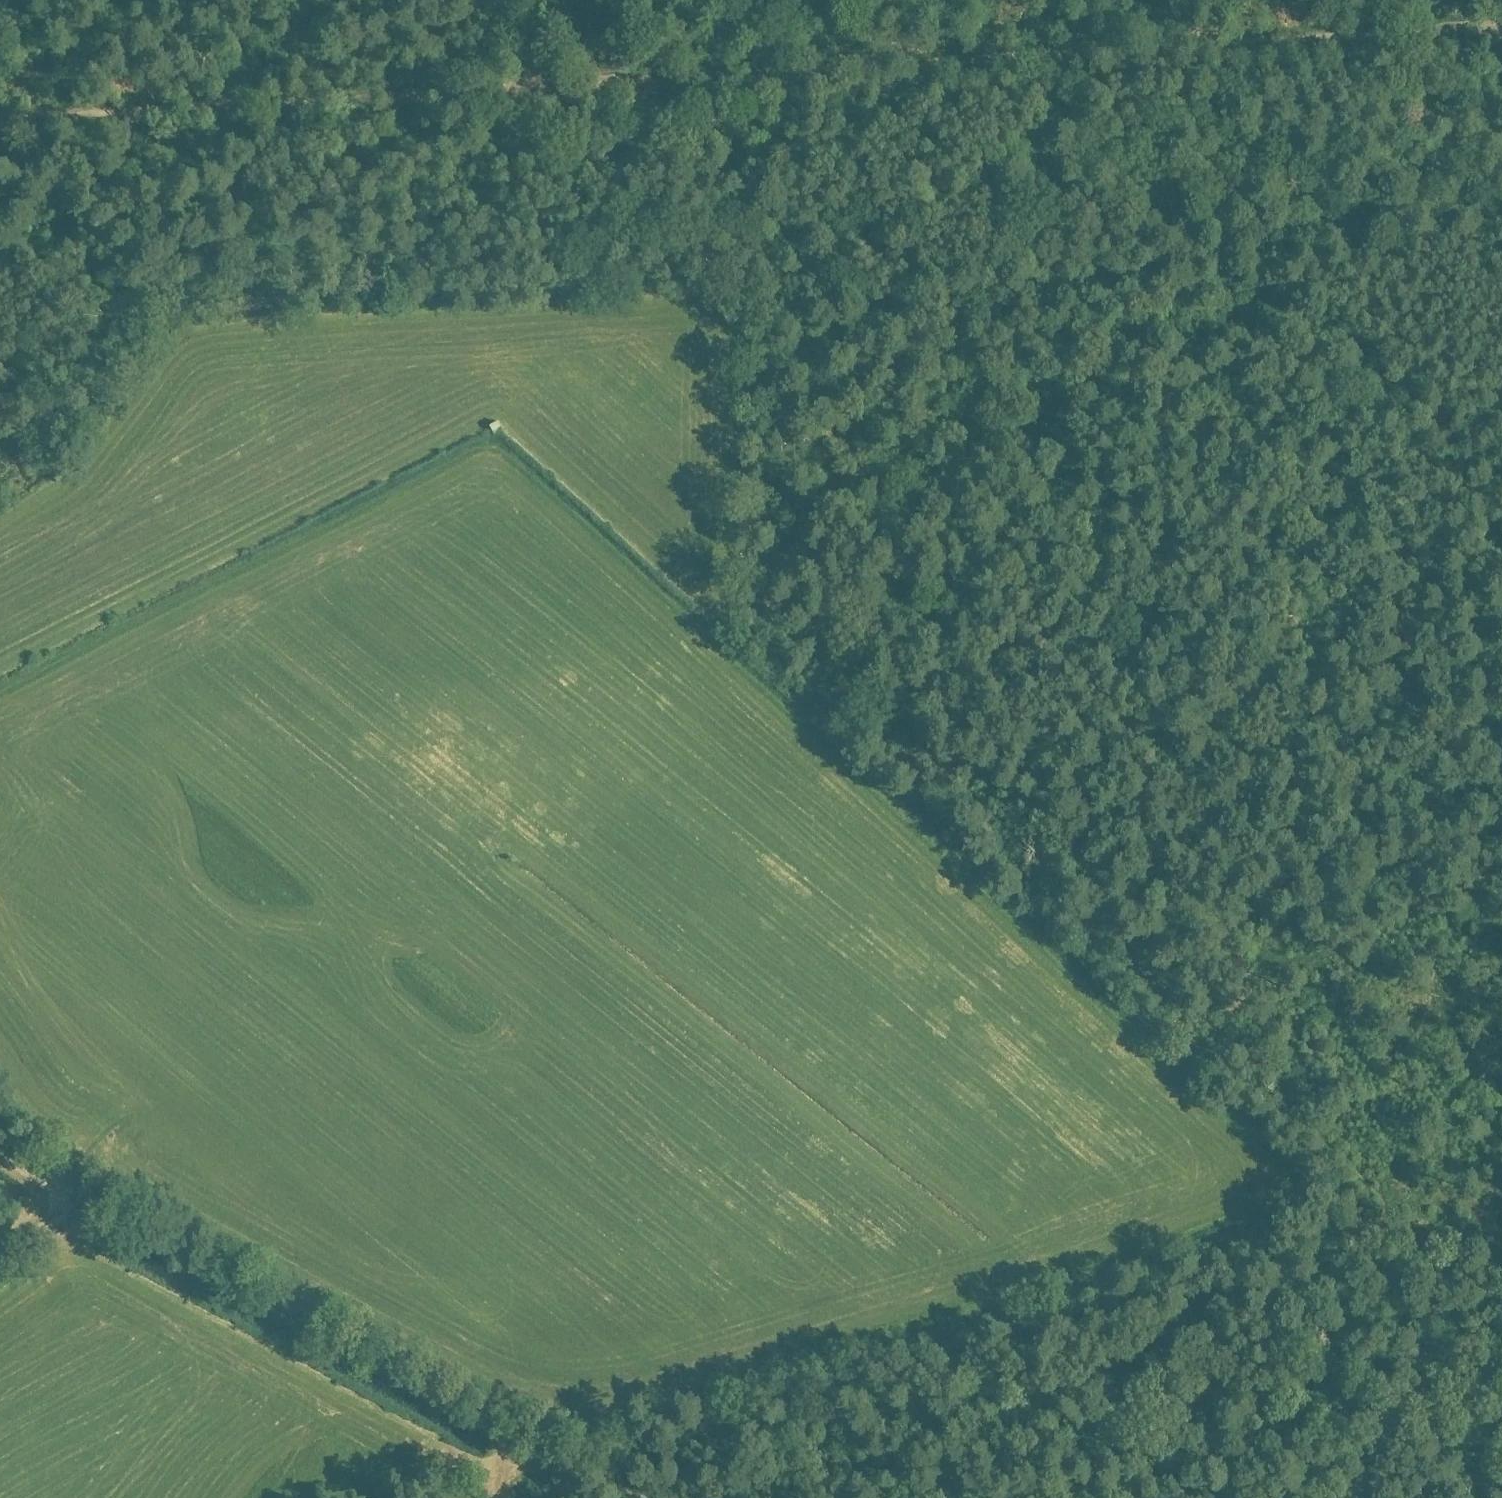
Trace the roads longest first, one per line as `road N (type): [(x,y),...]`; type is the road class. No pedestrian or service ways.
road 1 (track): [(1501,25),(471,83),(0,120)]
road 2 (track): [(0,1155),(538,1448),(653,1497)]

